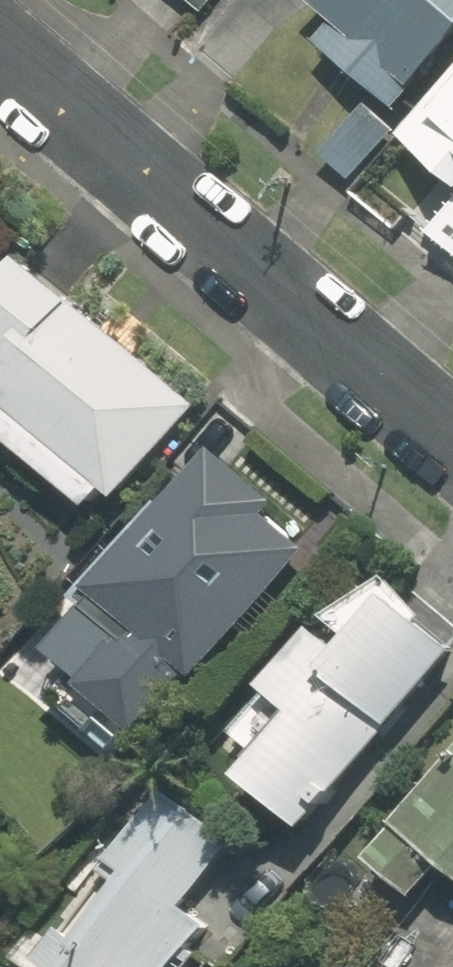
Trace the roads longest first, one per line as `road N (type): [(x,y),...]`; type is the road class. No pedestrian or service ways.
road 1 (residential): [(452,446),(0,64)]

